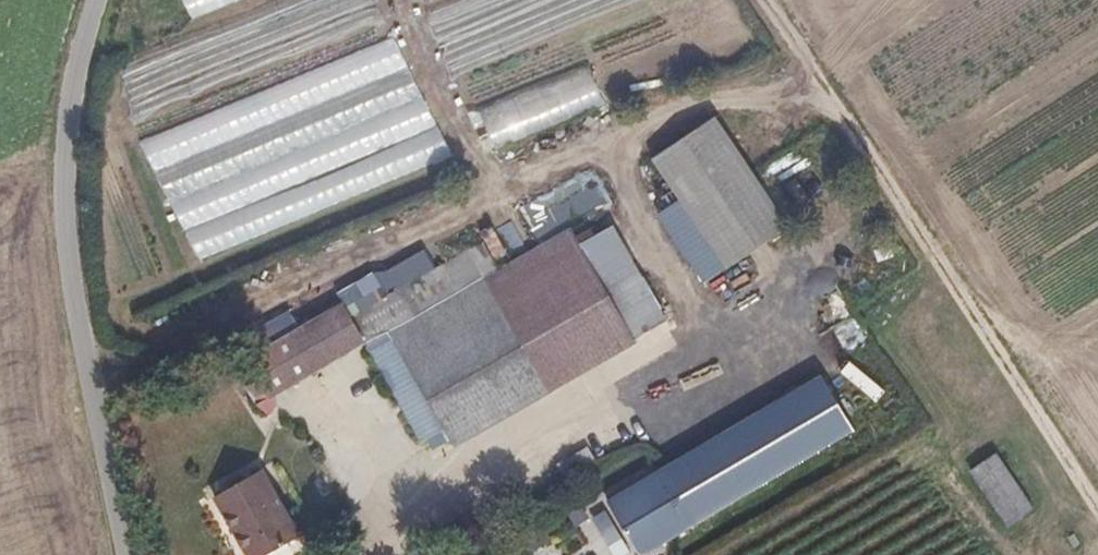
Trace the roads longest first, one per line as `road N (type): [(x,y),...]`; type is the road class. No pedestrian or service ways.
road 1 (track): [(738,0),(1097,545)]
road 2 (unclassified): [(93,0),(69,108),(66,187),(128,554)]

